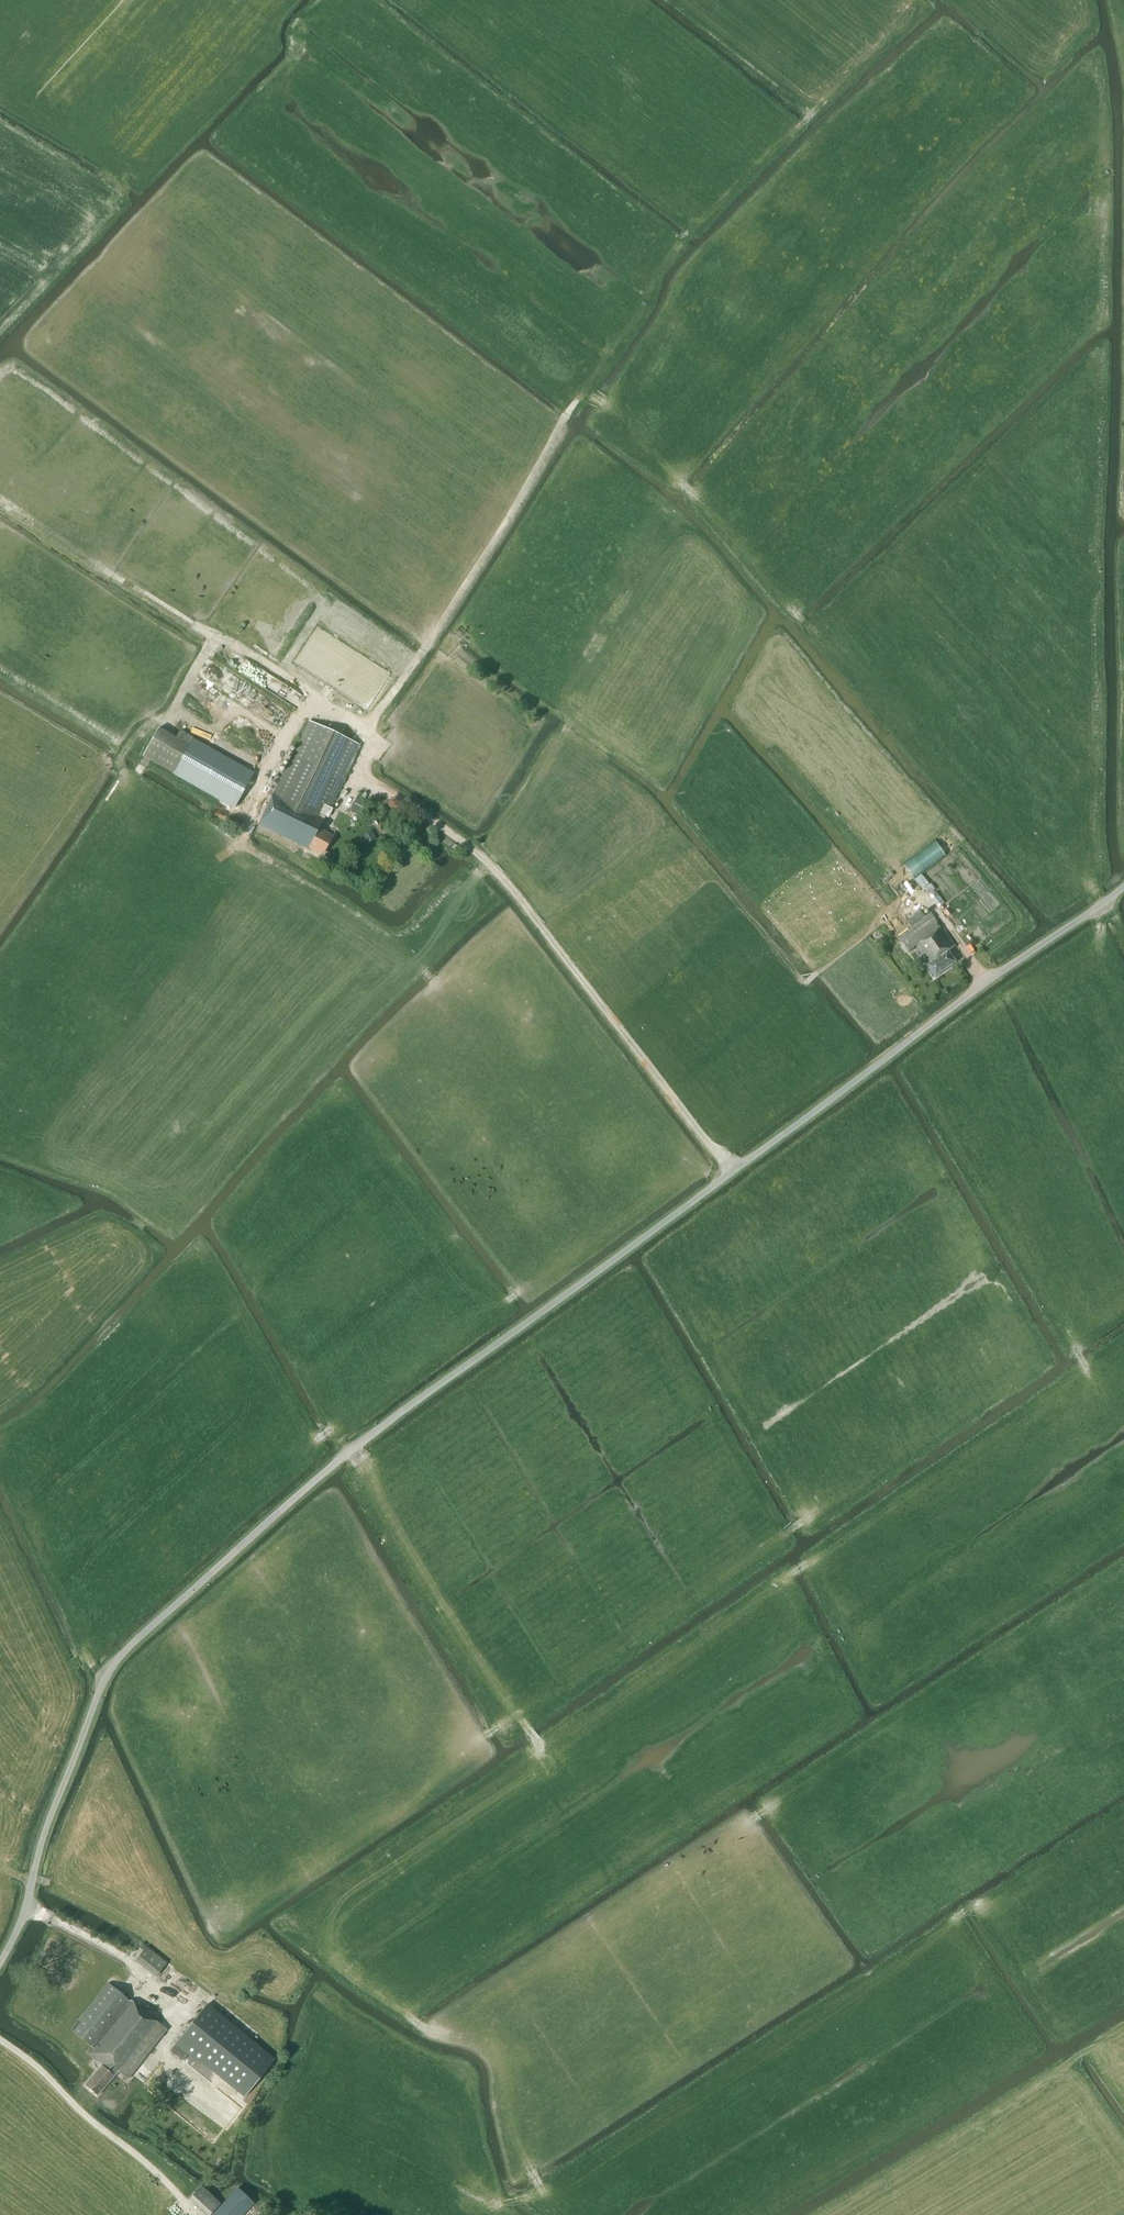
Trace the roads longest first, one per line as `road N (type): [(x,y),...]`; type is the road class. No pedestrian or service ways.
road 1 (unclassified): [(0,1963),(101,1686),(131,1645),(363,1442),(1123,886)]

